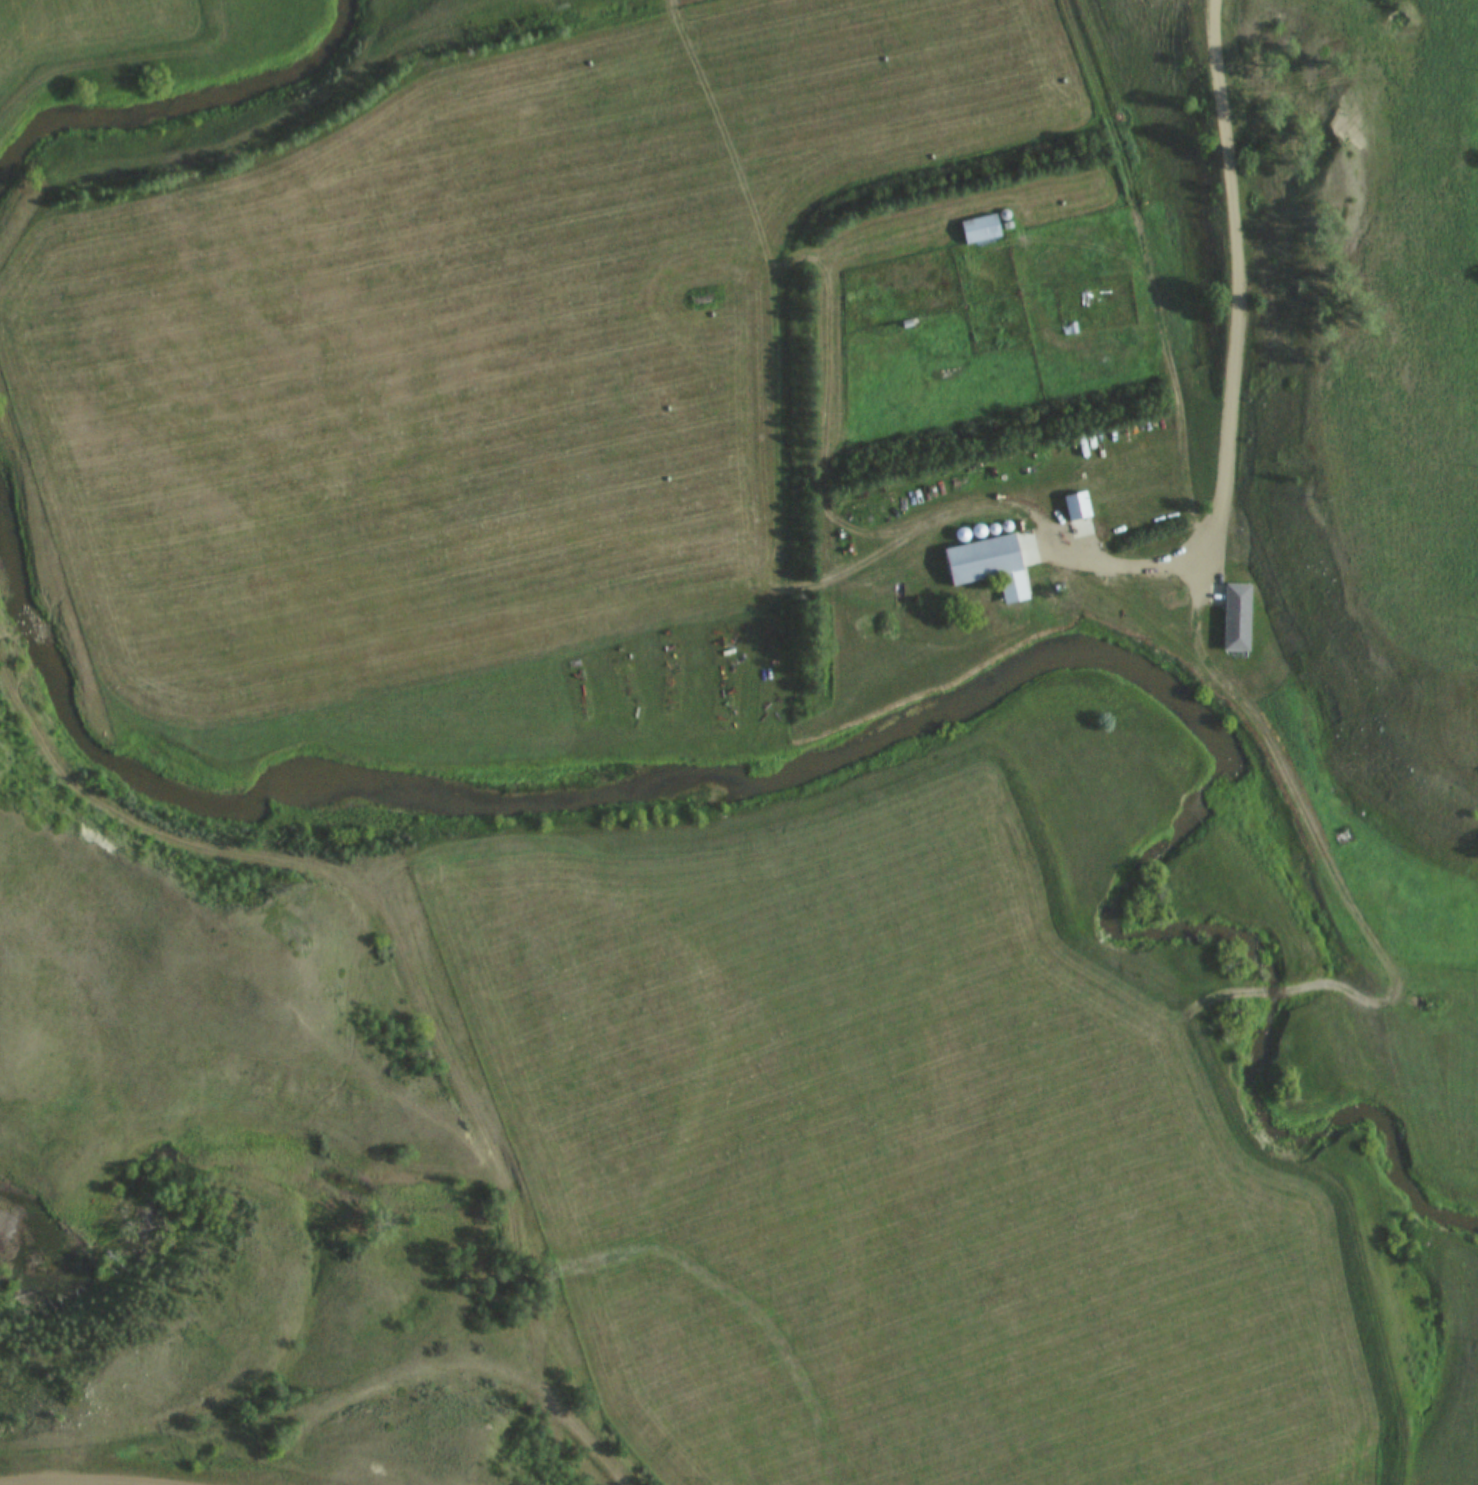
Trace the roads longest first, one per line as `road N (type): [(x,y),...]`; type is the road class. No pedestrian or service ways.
road 1 (track): [(1150,298),(1175,387),(1202,663),(1250,715),(1390,989),(1380,1001),(1315,984),(1219,999),(1208,1010),(1206,1037),(1258,1140),(1281,1159),(1330,1178),(1353,1204),(1403,1440),(1402,1484)]

